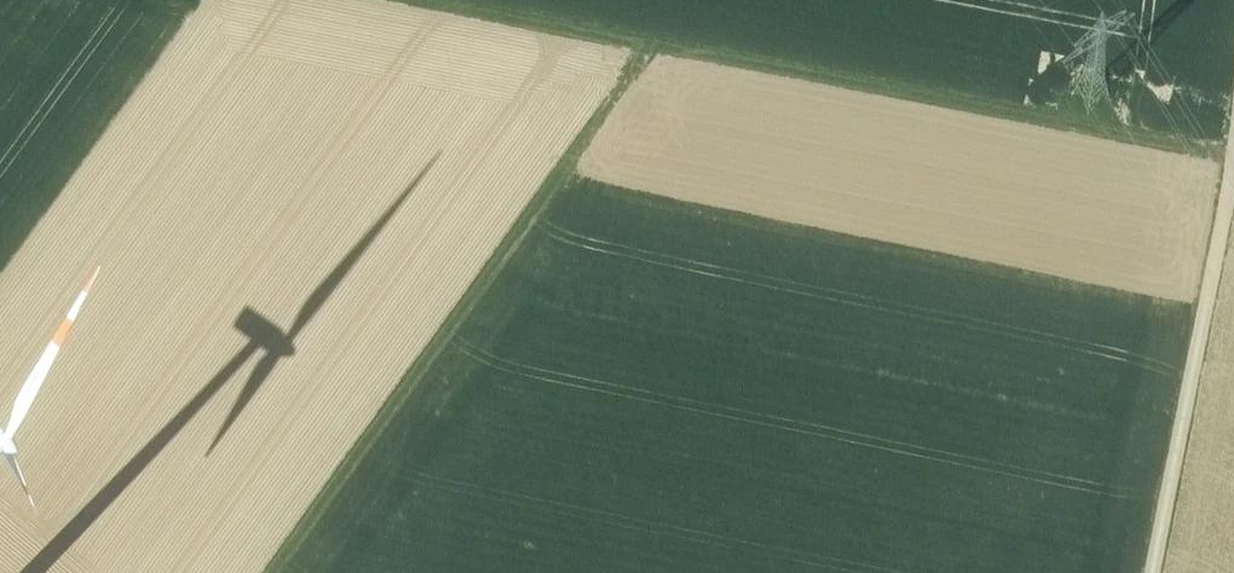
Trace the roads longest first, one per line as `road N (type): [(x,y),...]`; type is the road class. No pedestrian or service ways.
road 1 (track): [(348,0),(945,119),(1233,167)]
road 2 (track): [(667,64),(300,572)]
road 3 (track): [(1233,170),(1149,572)]

